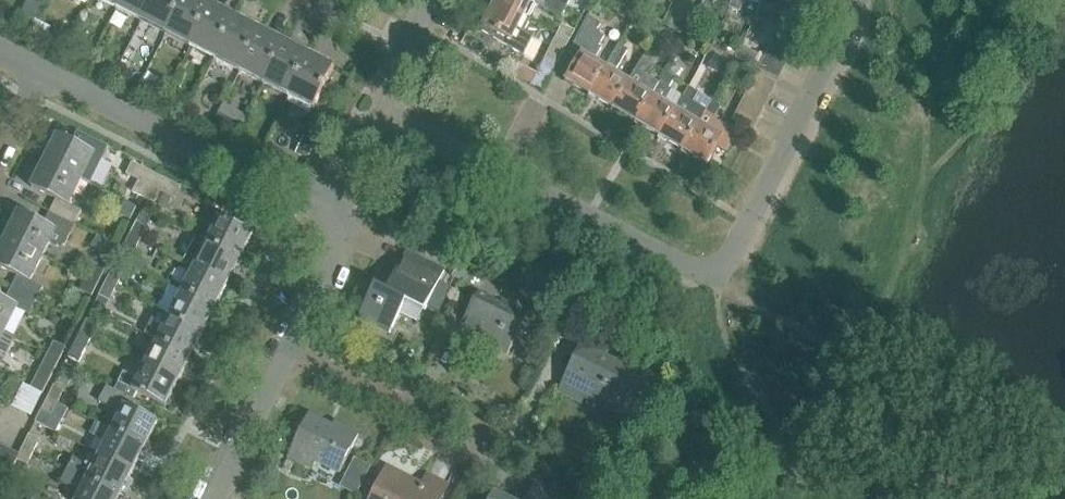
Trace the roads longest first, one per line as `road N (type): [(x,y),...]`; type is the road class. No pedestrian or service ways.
road 1 (residential): [(721,270),(683,271),(377,115)]
road 2 (residential): [(326,220),(39,73)]
road 3 (residential): [(224,498),(340,254),(338,233),(326,220)]
road 4 (residential): [(721,270),(865,0)]
road 5 (residential): [(377,115),(433,0)]

